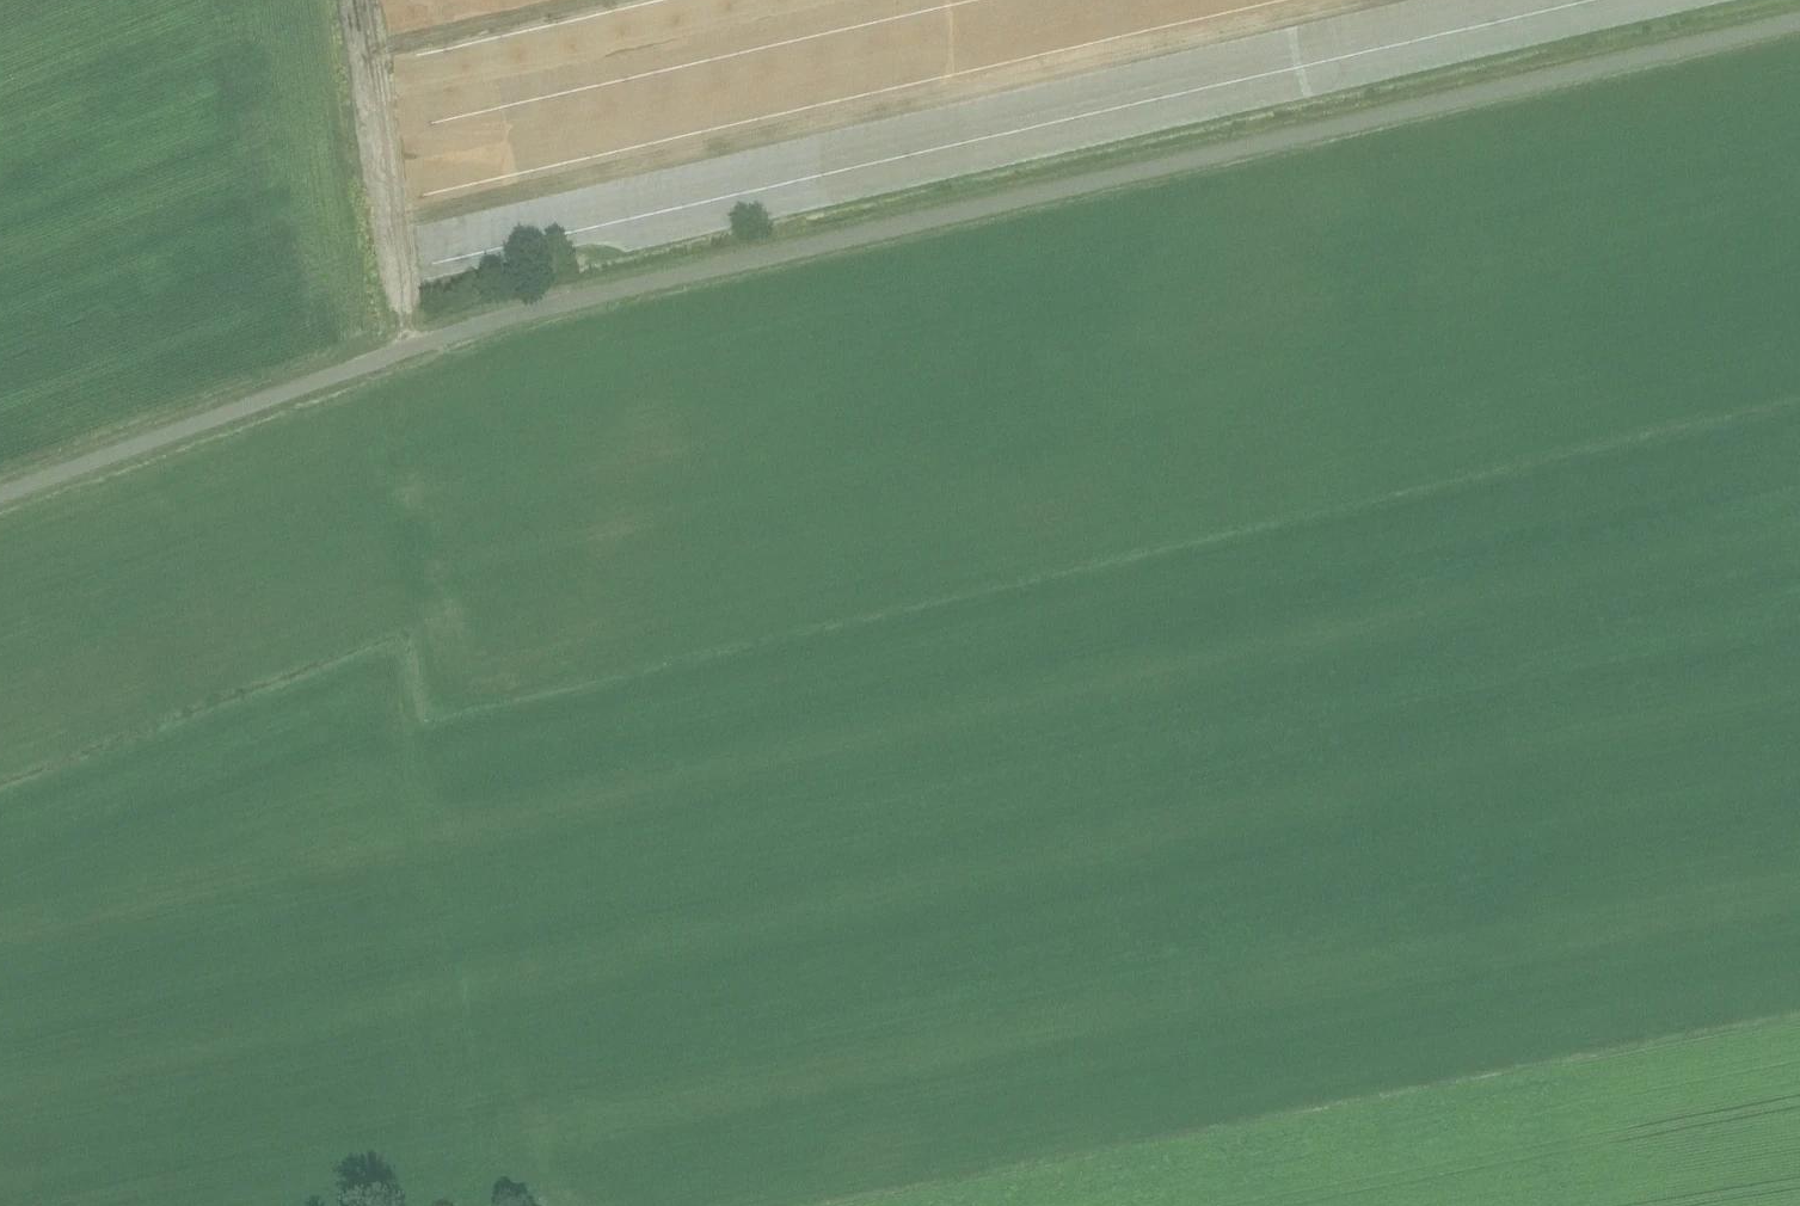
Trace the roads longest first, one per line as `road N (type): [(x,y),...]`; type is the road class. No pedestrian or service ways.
road 1 (unclassified): [(0,499),(467,334),(1799,23)]

